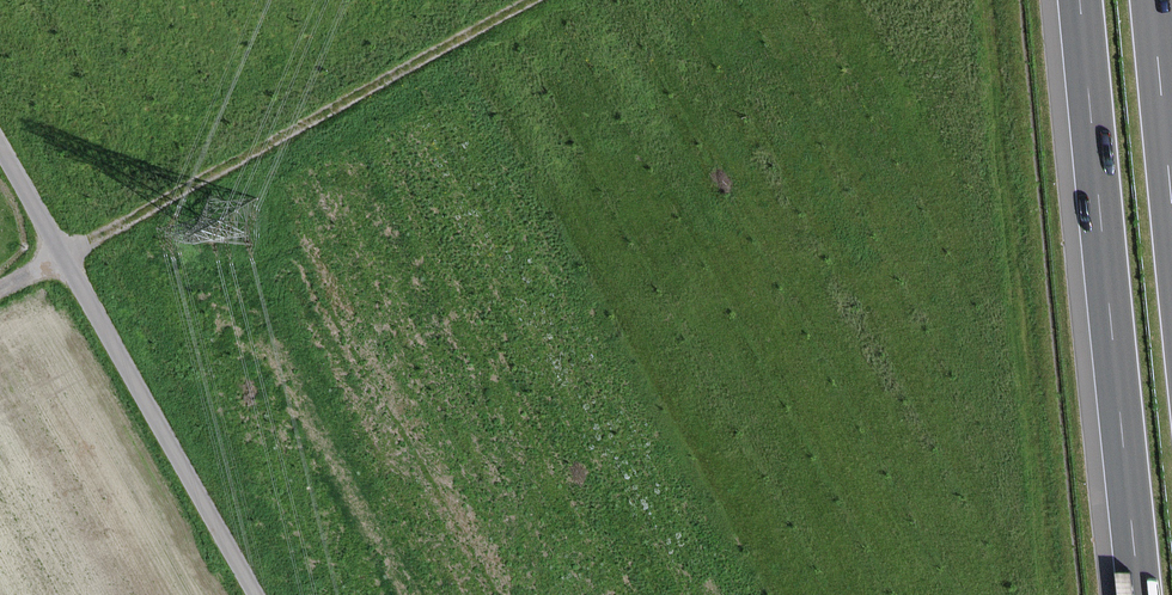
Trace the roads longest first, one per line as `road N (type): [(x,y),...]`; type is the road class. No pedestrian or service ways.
road 1 (track): [(536,0),(0,292)]
road 2 (motorway): [(1080,0),(1139,594)]
road 3 (unclassified): [(256,594),(0,146)]
road 4 (motorway): [(1171,194),(1154,0)]

